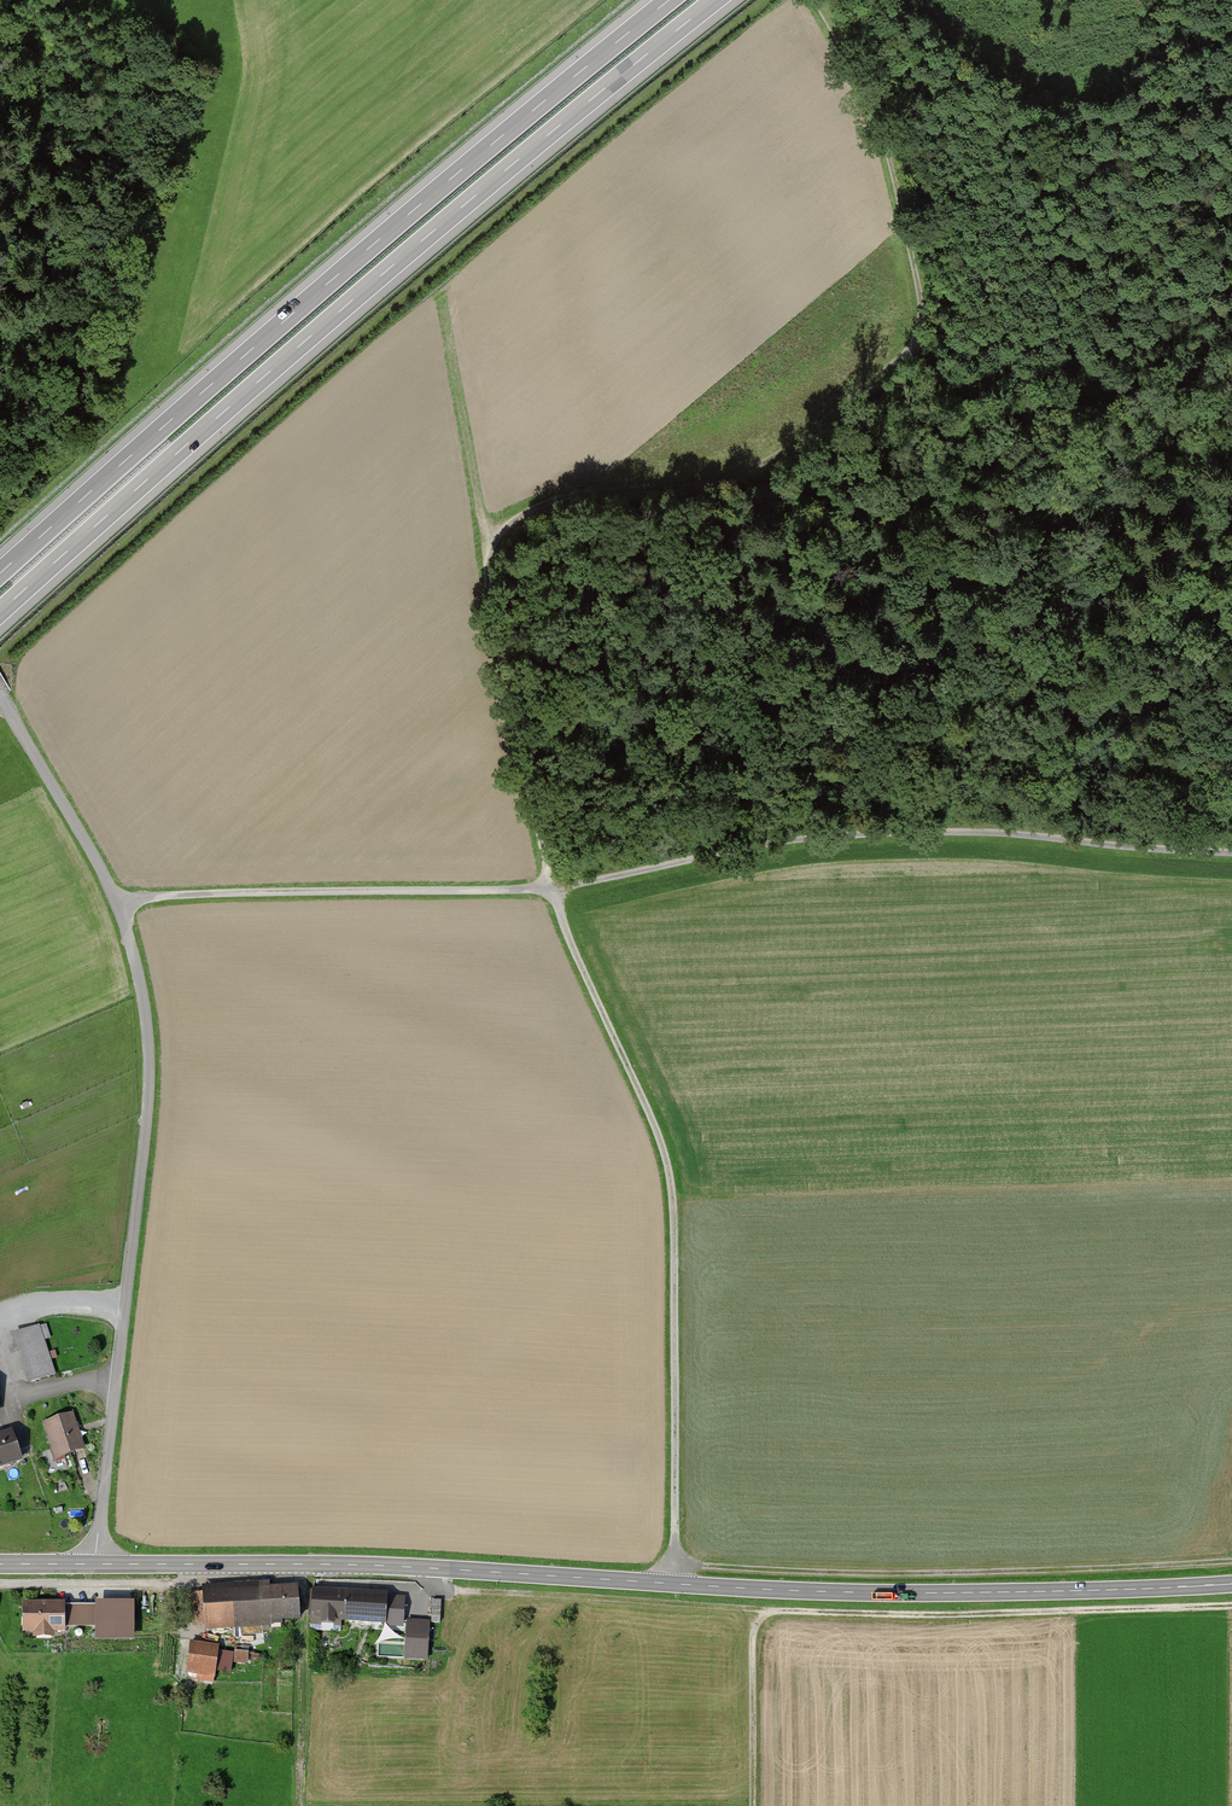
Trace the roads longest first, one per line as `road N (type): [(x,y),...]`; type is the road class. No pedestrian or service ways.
road 1 (track): [(676,1584),(672,1184),(652,1116),(551,890),(486,562),(497,537),(538,506),(584,490),(762,463),(916,341),(921,300),(896,186),(873,111),(816,0)]
road 2 (primary): [(1231,1583),(850,1593),(335,1564),(95,1565)]
road 3 (track): [(118,905),(211,892),(551,890),(771,842),(902,832),(1231,853)]
road 4 (motorway): [(0,612),(435,229),(715,0)]
road 5 (unclassified): [(95,1565),(147,1113),(143,998),(118,905),(0,695)]
road 6 (motorway): [(669,0),(417,206),(0,573)]
road 7 (track): [(752,1805),(751,1651),(754,1631),(775,1611),(1000,1615),(1231,1606)]
road 8 (track): [(1231,1560),(821,1573),(676,1561)]
road 9 (track): [(775,1611),(450,1588),(431,1584),(420,1568)]
road 10 (track): [(207,1564),(185,1586),(0,1585)]

